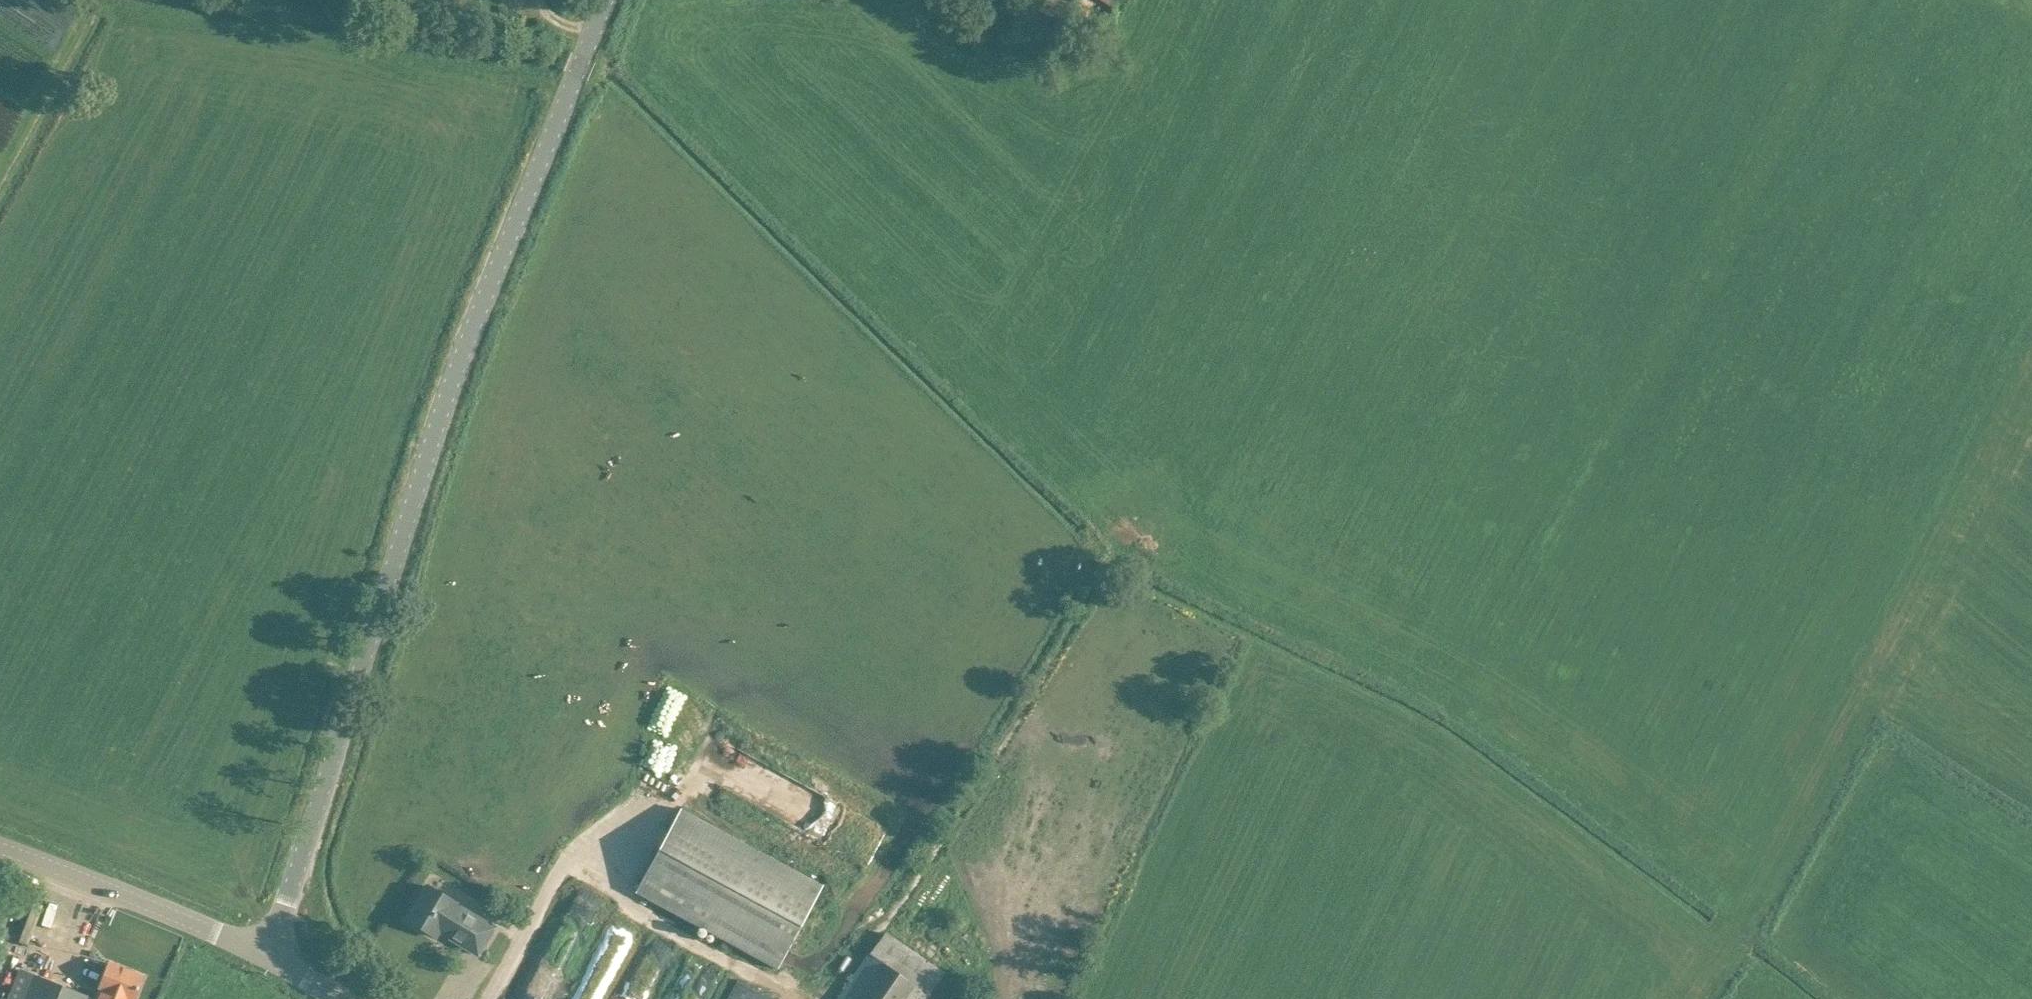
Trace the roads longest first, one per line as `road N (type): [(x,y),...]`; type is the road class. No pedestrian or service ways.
road 1 (tertiary): [(268,955),(471,332),(604,0)]
road 2 (tertiary): [(268,955),(0,849)]

